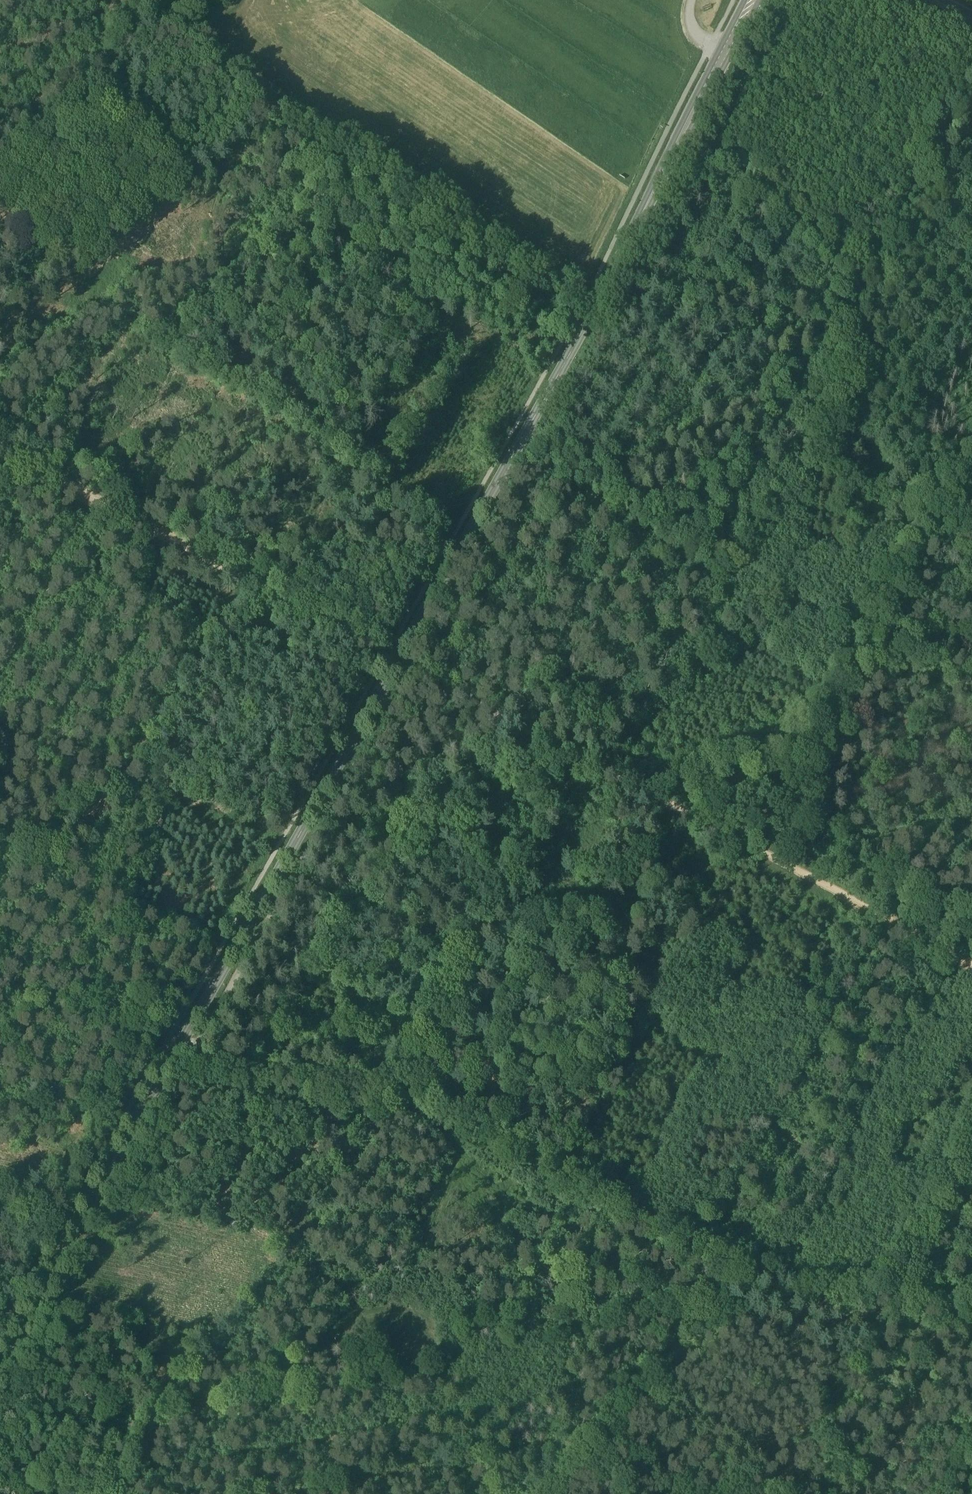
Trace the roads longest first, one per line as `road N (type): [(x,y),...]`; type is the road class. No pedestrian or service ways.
road 1 (secondary): [(0,1368),(507,467),(725,50)]
road 2 (track): [(197,1056),(395,1092),(746,1271),(918,1302)]
road 3 (track): [(165,17),(592,305)]
road 4 (track): [(0,450),(396,662)]
road 5 (track): [(578,757),(971,969)]
road 6 (track): [(578,757),(395,1092)]
road 7 (track): [(817,601),(507,467)]
road 8 (track): [(918,1302),(747,1493)]
road 9 (track): [(396,662),(578,757)]
road 10 (track): [(0,122),(165,17)]

